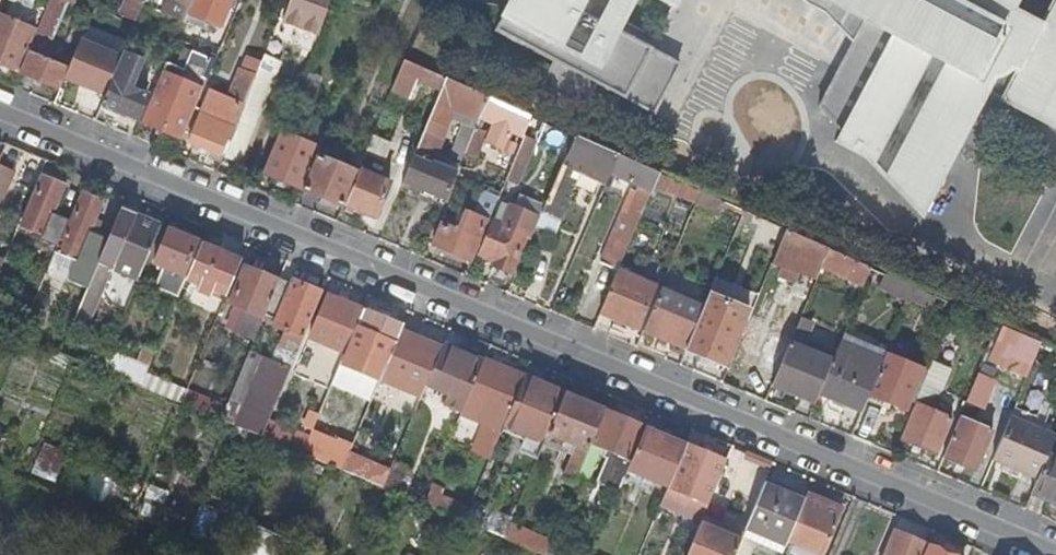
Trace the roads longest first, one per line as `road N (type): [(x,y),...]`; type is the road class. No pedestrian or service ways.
road 1 (residential): [(1055,553),(0,113)]

